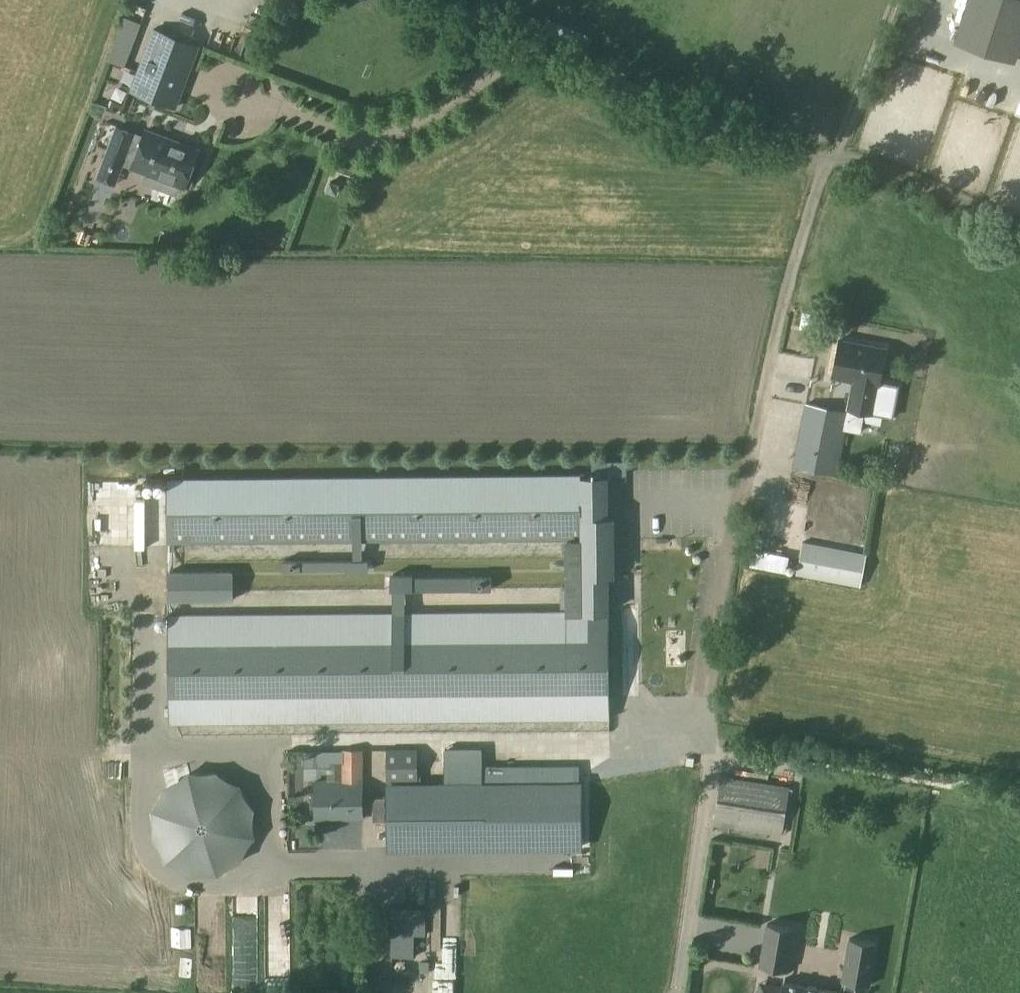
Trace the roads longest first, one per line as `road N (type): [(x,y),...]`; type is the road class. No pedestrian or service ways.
road 1 (track): [(894,0),(816,198),(734,524),(678,992)]
road 2 (track): [(1019,229),(388,0)]

